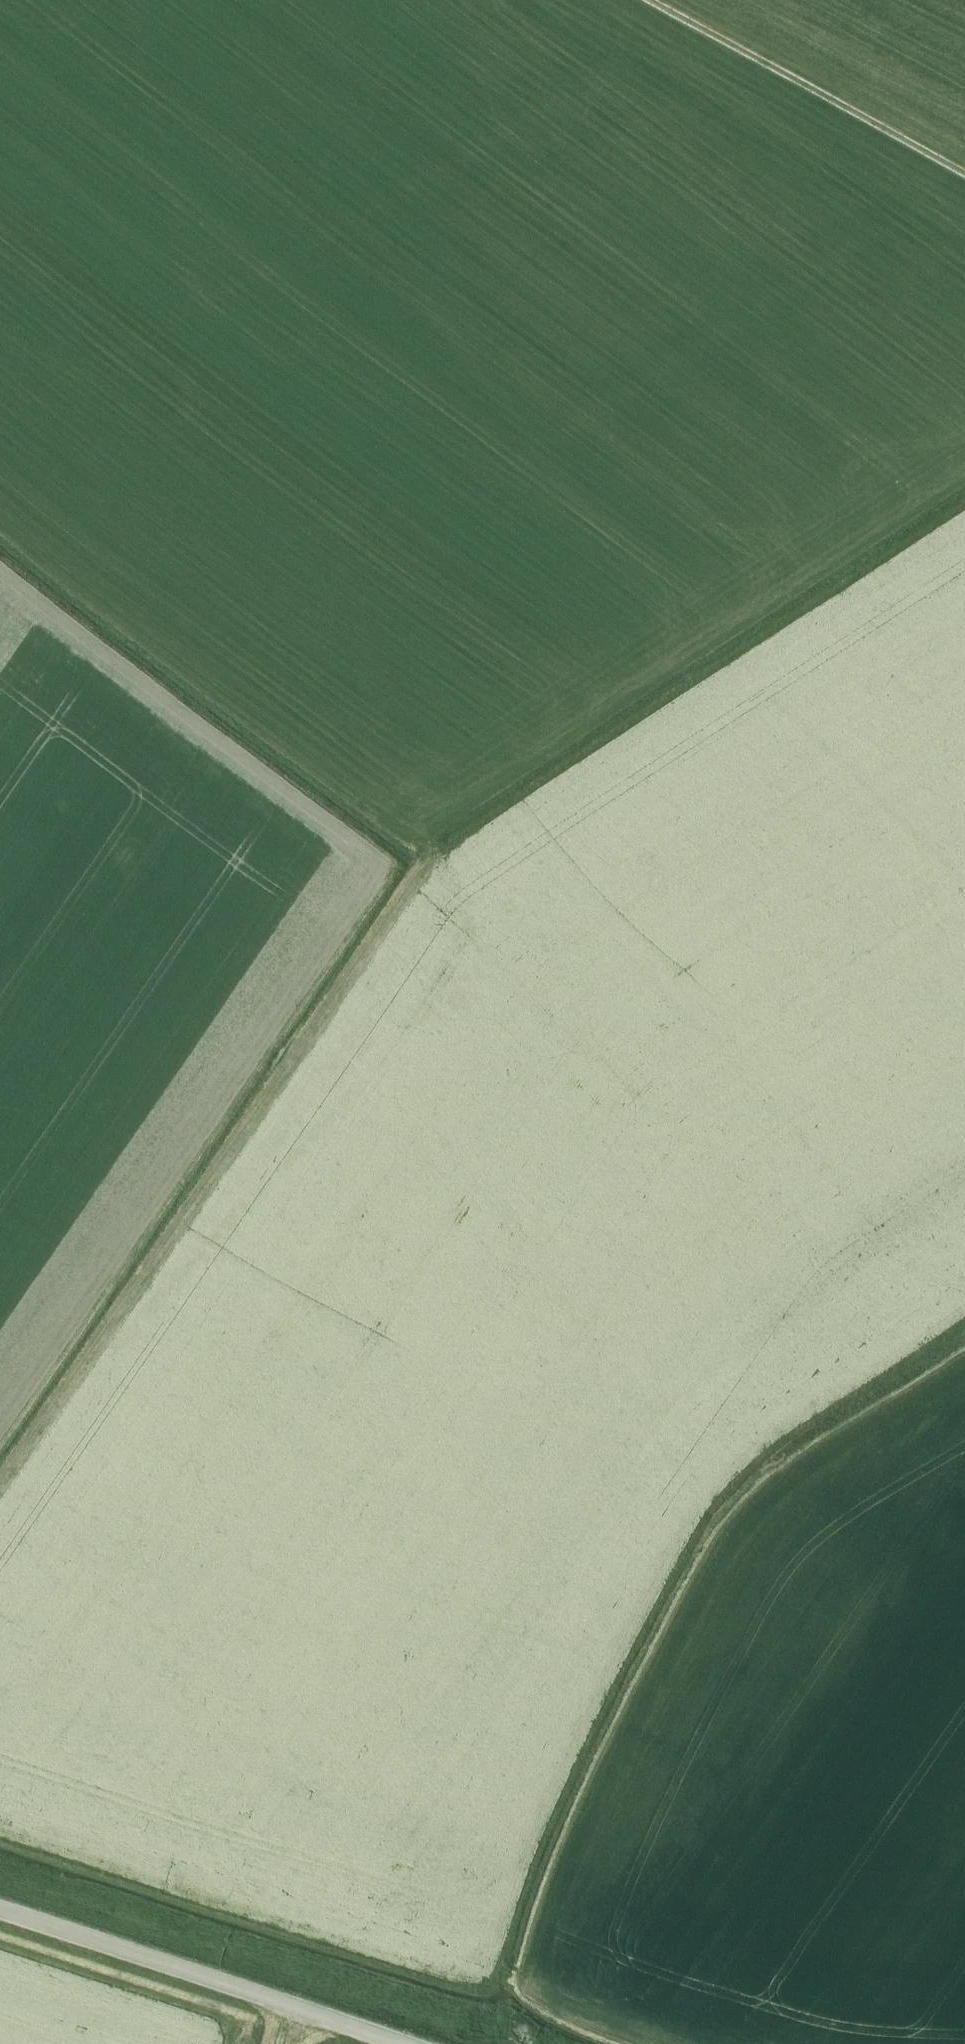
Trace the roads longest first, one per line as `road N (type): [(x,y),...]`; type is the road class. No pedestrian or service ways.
road 1 (tertiary): [(404,2043),(0,1913)]
road 2 (track): [(648,0),(964,177)]

